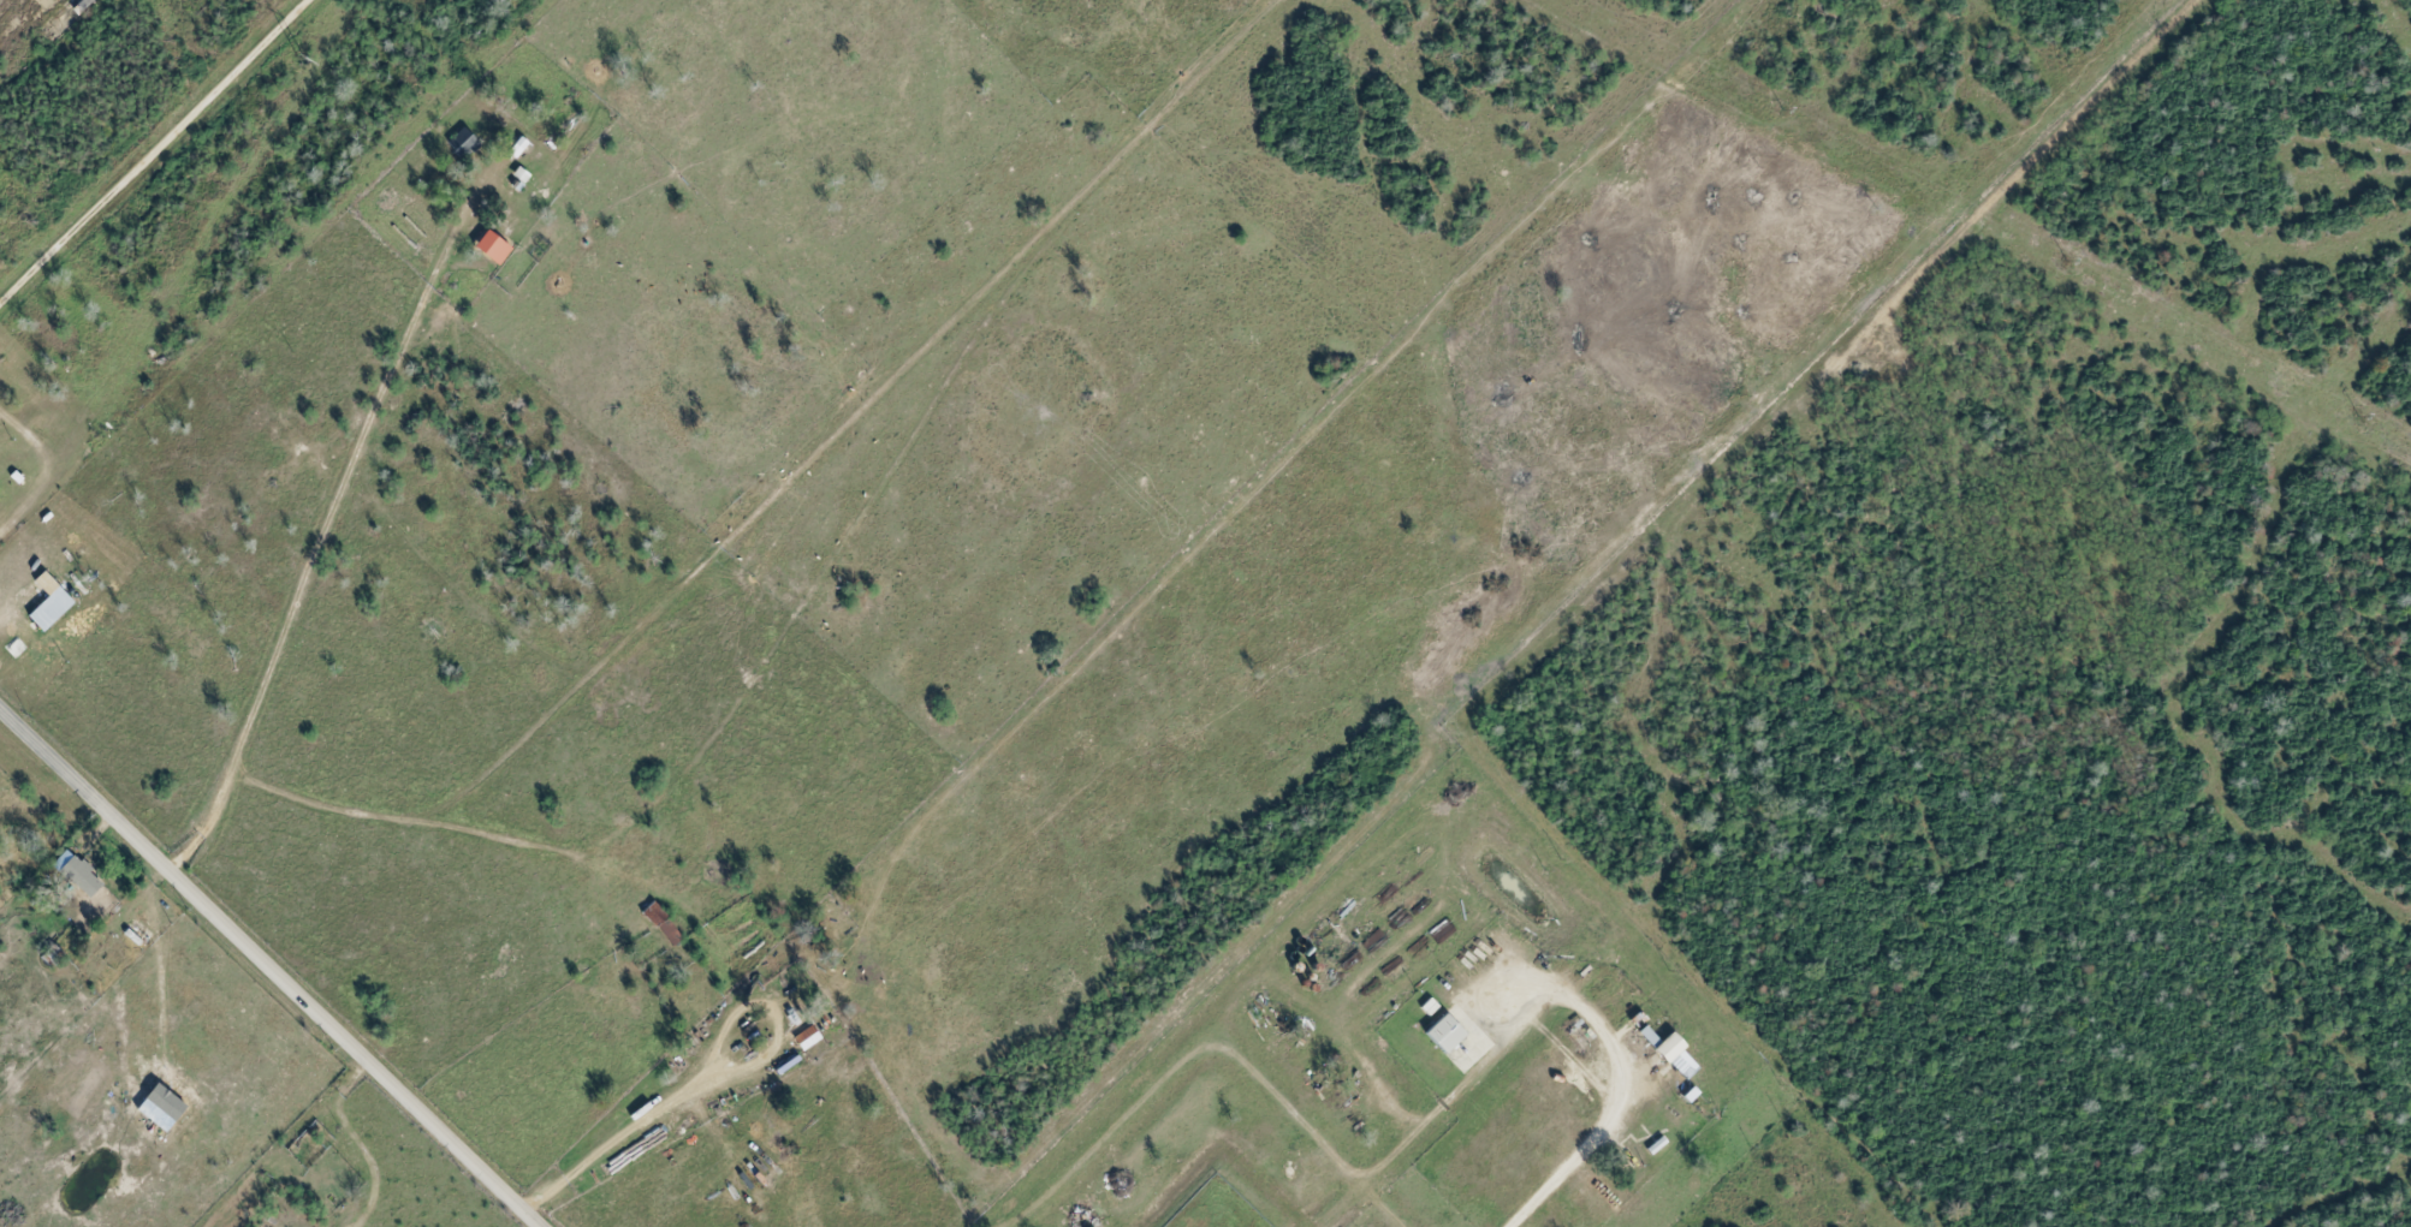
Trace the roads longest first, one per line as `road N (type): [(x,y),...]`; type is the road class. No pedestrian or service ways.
road 1 (tertiary): [(539,1226),(0,703)]
road 2 (track): [(0,298),(305,0)]

